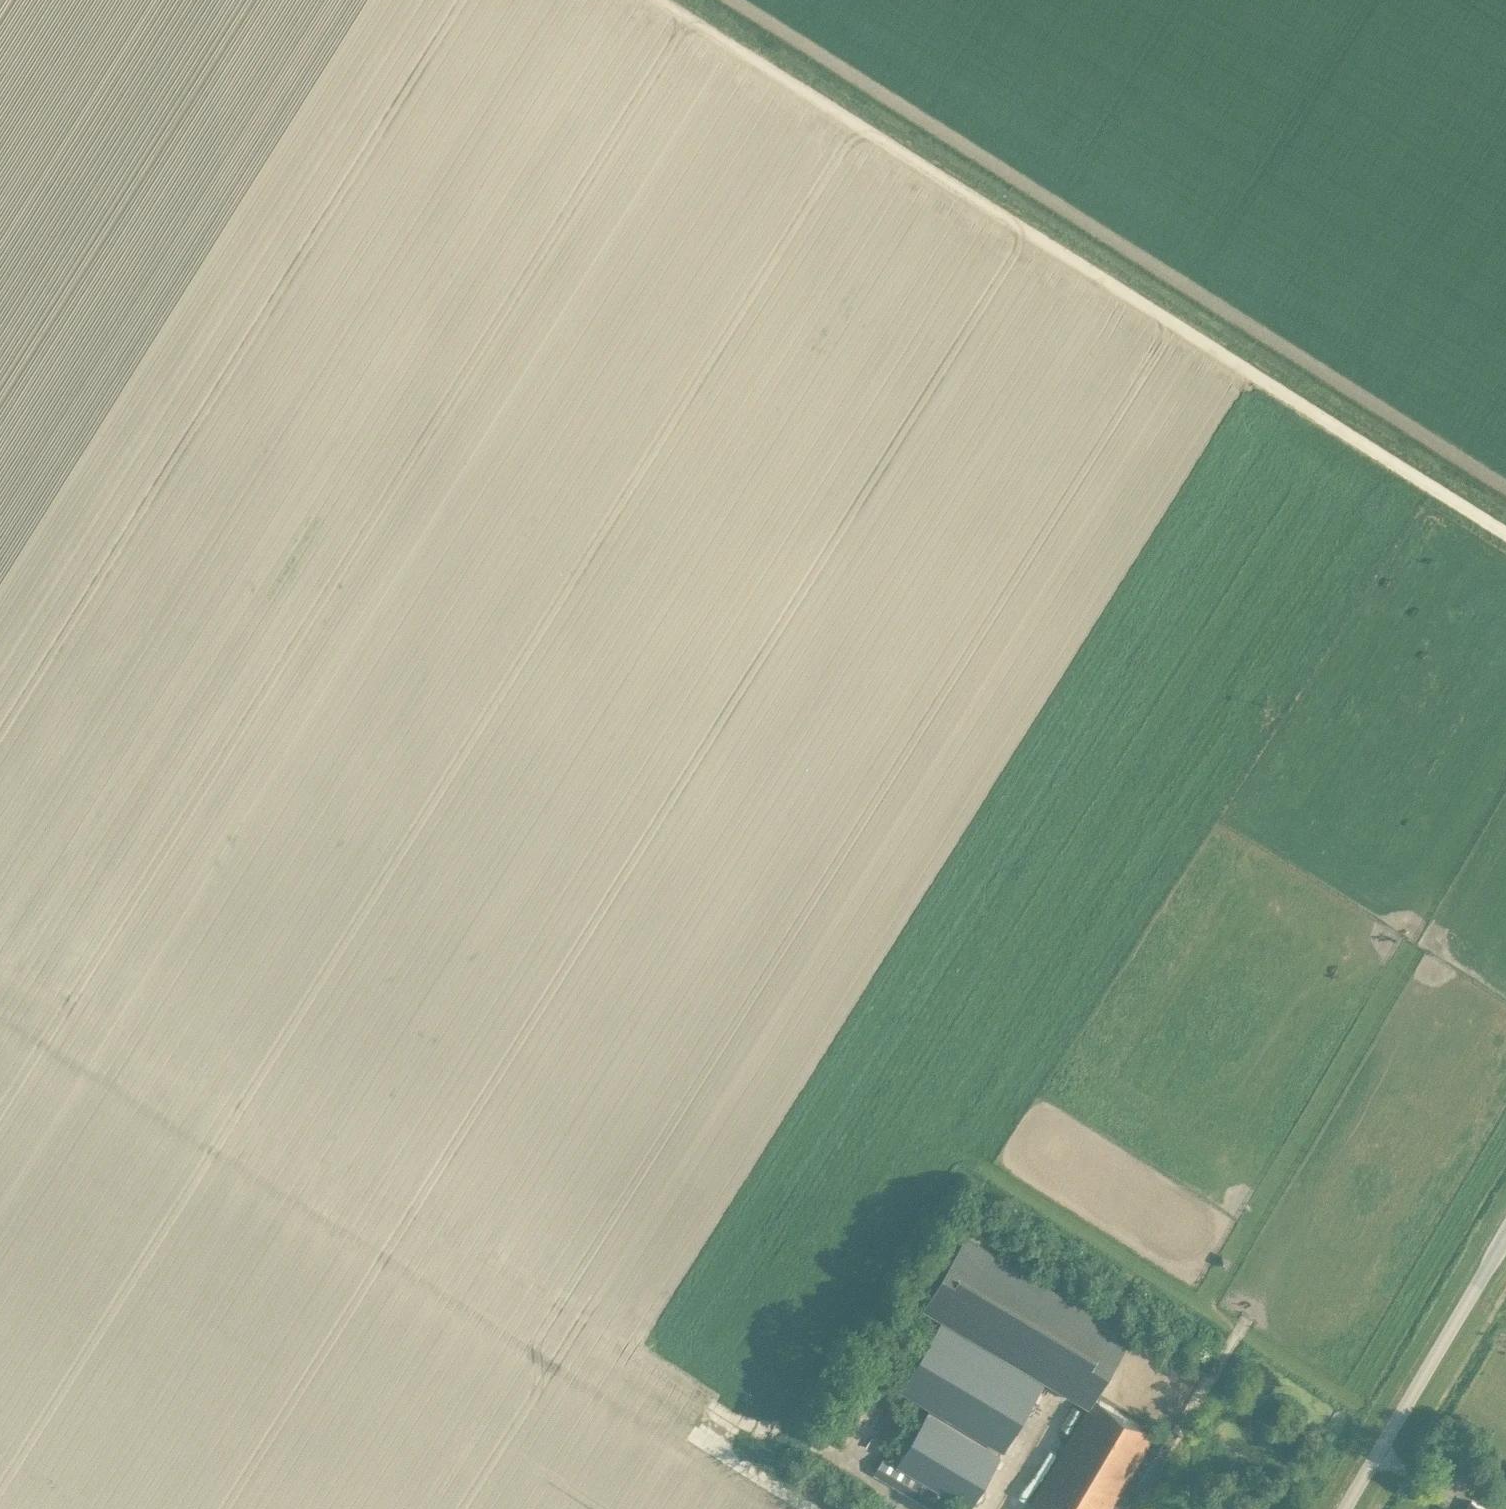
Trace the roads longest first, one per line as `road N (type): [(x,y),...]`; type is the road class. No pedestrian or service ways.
road 1 (unclassified): [(1344,1508),(1505,1236)]

